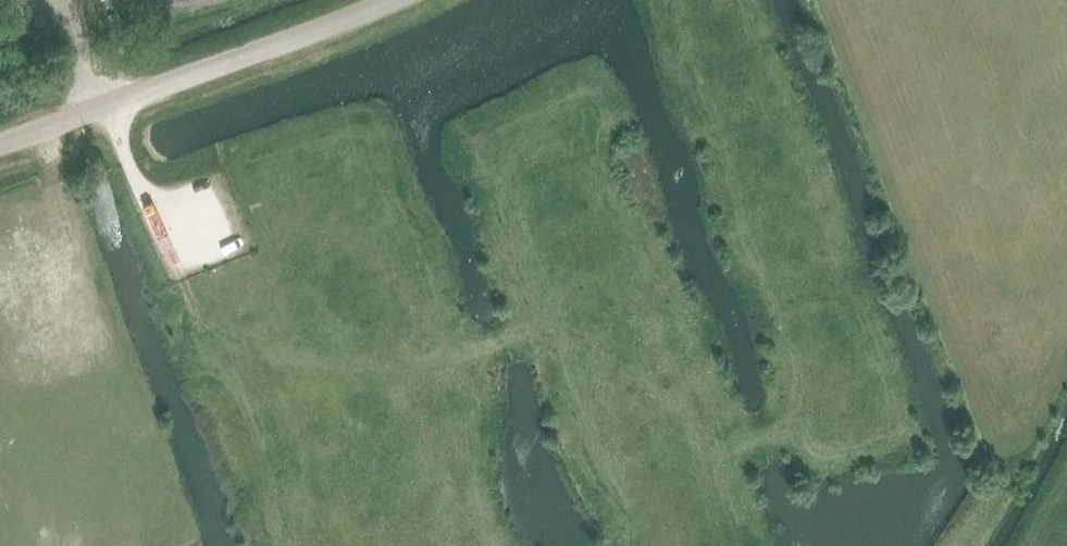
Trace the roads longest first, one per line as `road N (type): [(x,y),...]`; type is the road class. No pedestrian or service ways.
road 1 (unclassified): [(0,145),(399,0)]

